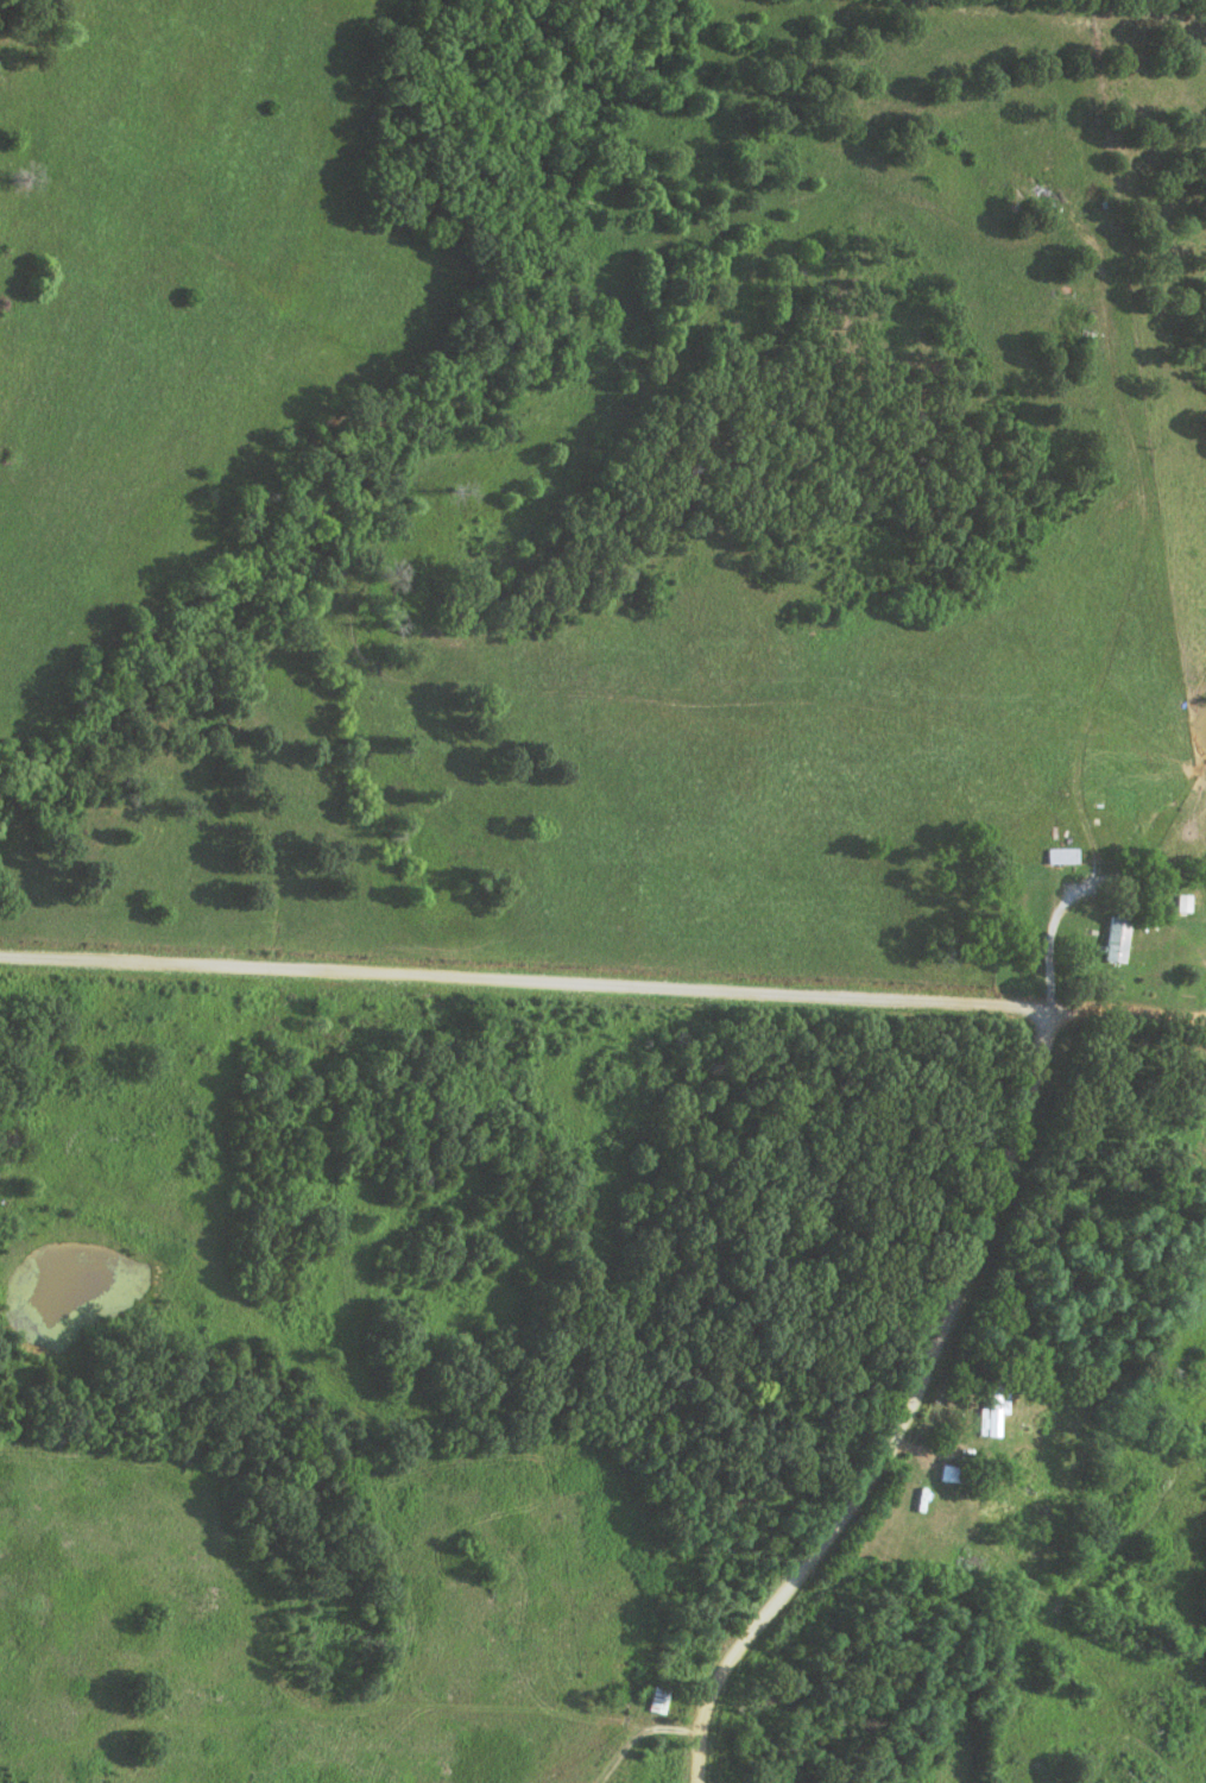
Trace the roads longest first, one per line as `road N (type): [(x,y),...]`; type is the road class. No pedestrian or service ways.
road 1 (residential): [(1049,1012),(747,988),(0,958)]
road 2 (residential): [(708,1782),(713,1718),(730,1672),(864,1513),(946,1353),(1015,1172),(1038,1091),(1049,1012)]
road 3 (residential): [(1049,1012),(1205,1018)]

